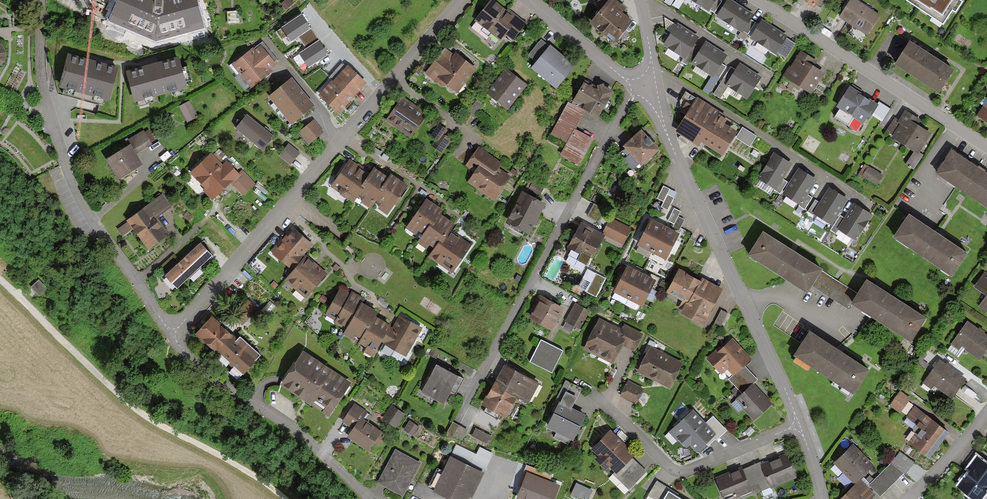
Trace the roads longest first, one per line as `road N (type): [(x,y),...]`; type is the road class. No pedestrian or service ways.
road 1 (residential): [(462,0),(171,334)]
road 2 (residential): [(636,86),(457,419)]
road 3 (residential): [(39,0),(40,75),(64,164),(90,219),(171,334)]
road 4 (residential): [(655,88),(668,142),(797,423)]
road 5 (track): [(0,280),(151,422),(285,498)]
road 6 (residential): [(756,0),(986,148)]
road 7 (residential): [(171,334),(195,367),(304,438),(368,498)]
road 8 (residential): [(797,423),(678,473),(592,394)]
road 9 (residential): [(530,0),(636,86)]
road 10 (residential): [(905,498),(986,410)]

